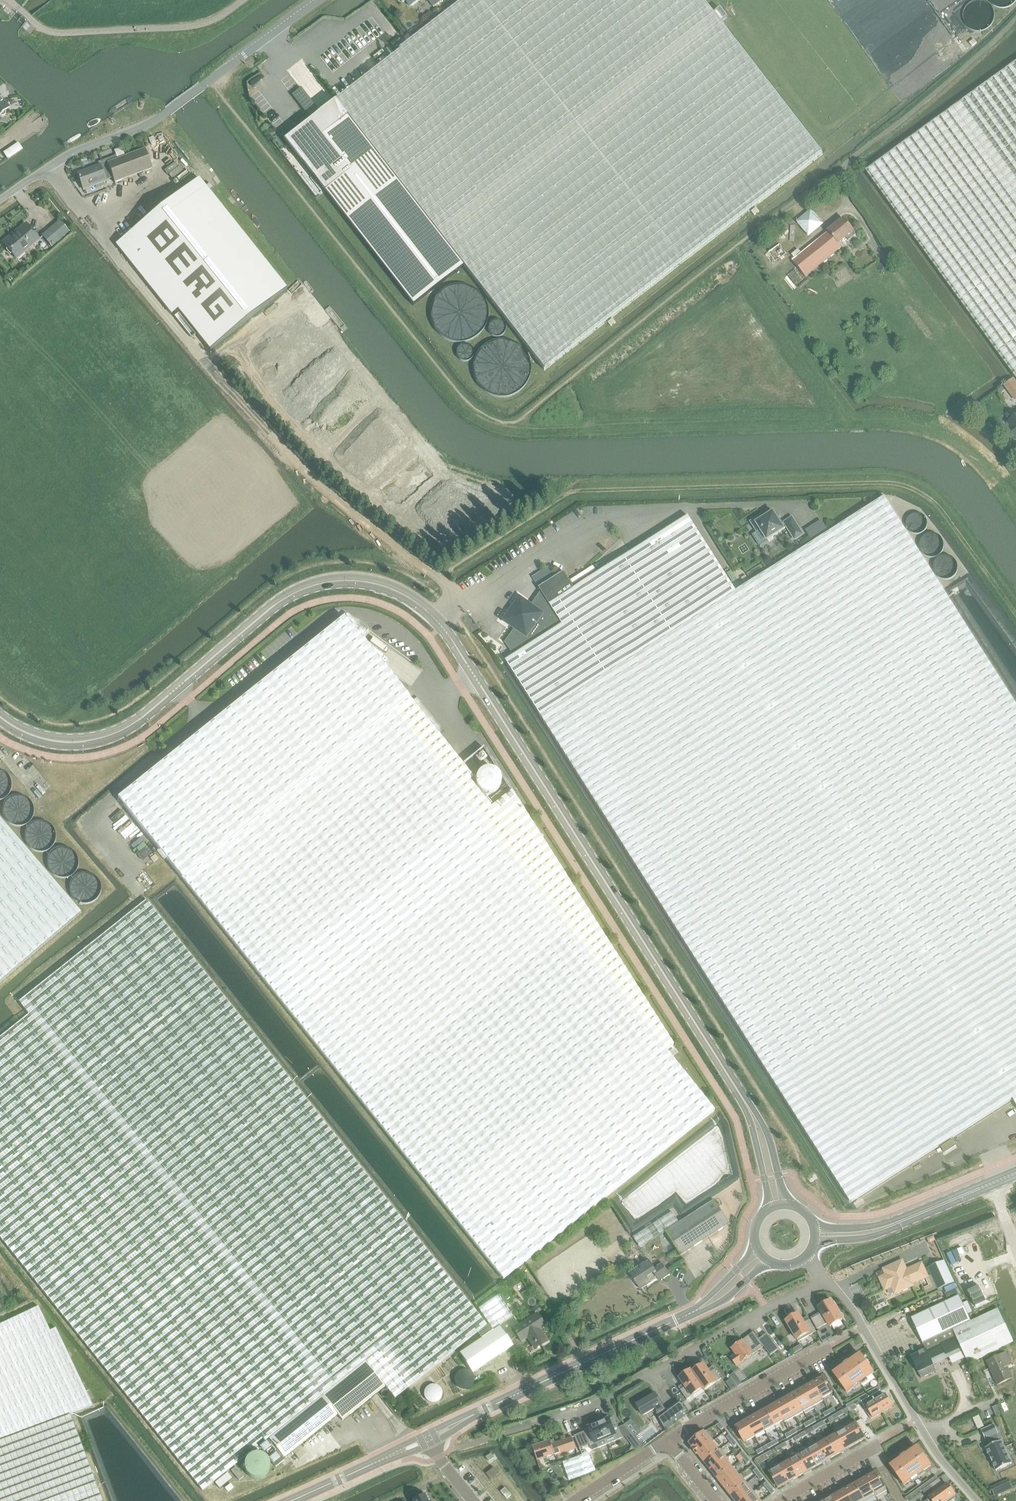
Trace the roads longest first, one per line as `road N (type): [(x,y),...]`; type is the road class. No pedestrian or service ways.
road 1 (secondary): [(0,715),(44,737),(109,734),(136,721),(284,594),(350,578),(400,592),(451,641),(743,1101)]
road 2 (residential): [(826,1282),(586,1410),(438,1454)]
road 3 (unclassified): [(0,202),(48,169),(139,130),(322,0)]
road 4 (residential): [(980,1500),(931,1444),(865,1328),(826,1282)]
road 5 (tertiary): [(699,1309),(461,1422)]
road 6 (residential): [(670,1440),(832,1348)]
road 7 (secondary): [(1015,1173),(882,1229)]

